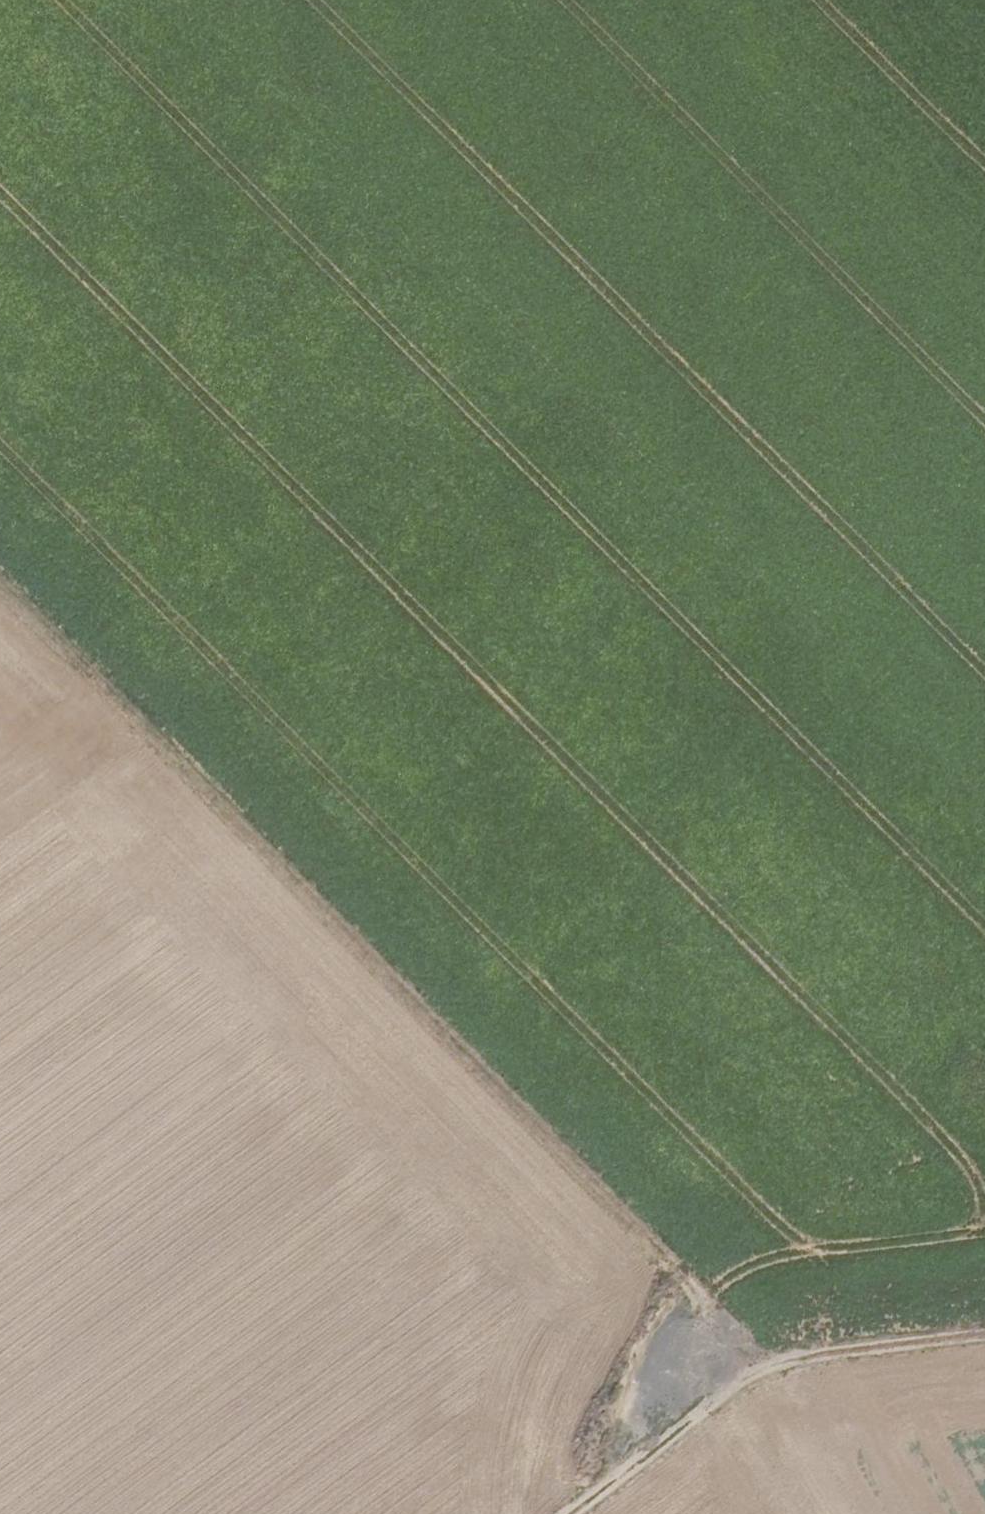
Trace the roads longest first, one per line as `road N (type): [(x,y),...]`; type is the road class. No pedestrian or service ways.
road 1 (track): [(846,1513),(773,1377),(0,585)]
road 2 (track): [(582,1513),(773,1377),(984,1343)]

